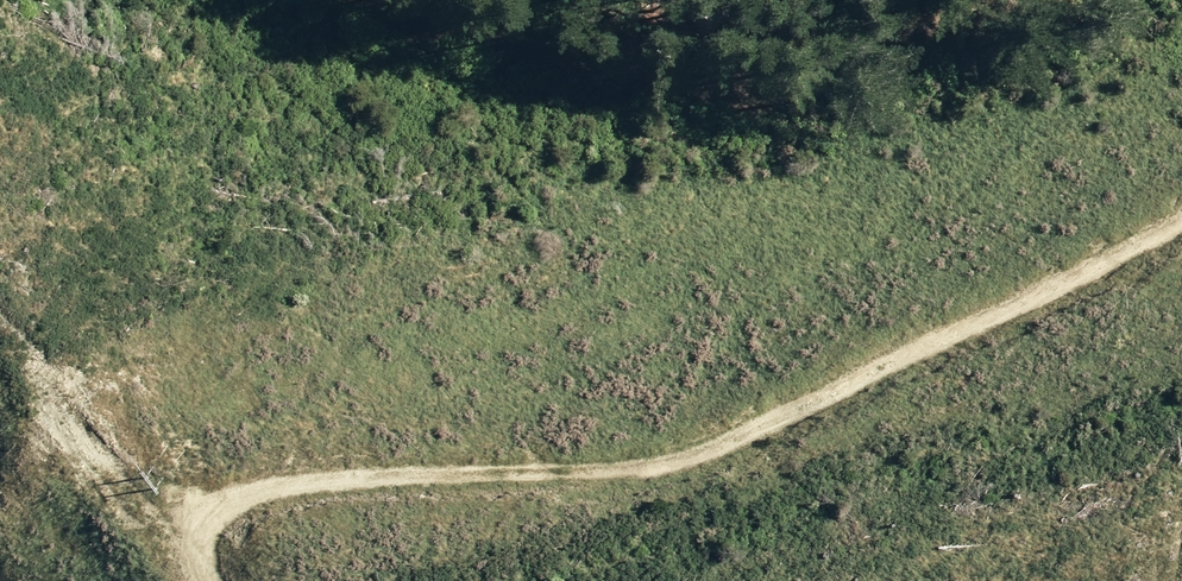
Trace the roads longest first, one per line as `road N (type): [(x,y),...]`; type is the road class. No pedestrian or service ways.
road 1 (track): [(221,580),(213,571),(217,514),(285,486),(669,456),(1181,212)]
road 2 (track): [(998,0),(776,61),(644,69),(459,0)]

